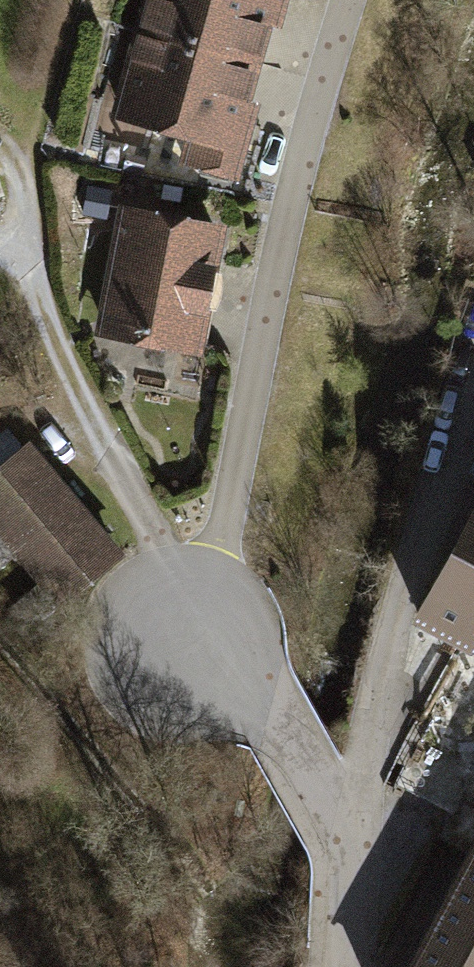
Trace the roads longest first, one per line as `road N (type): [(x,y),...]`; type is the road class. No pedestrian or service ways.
road 1 (residential): [(337,856),(366,736),(473,403)]
road 2 (residential): [(337,856),(248,699),(193,651)]

